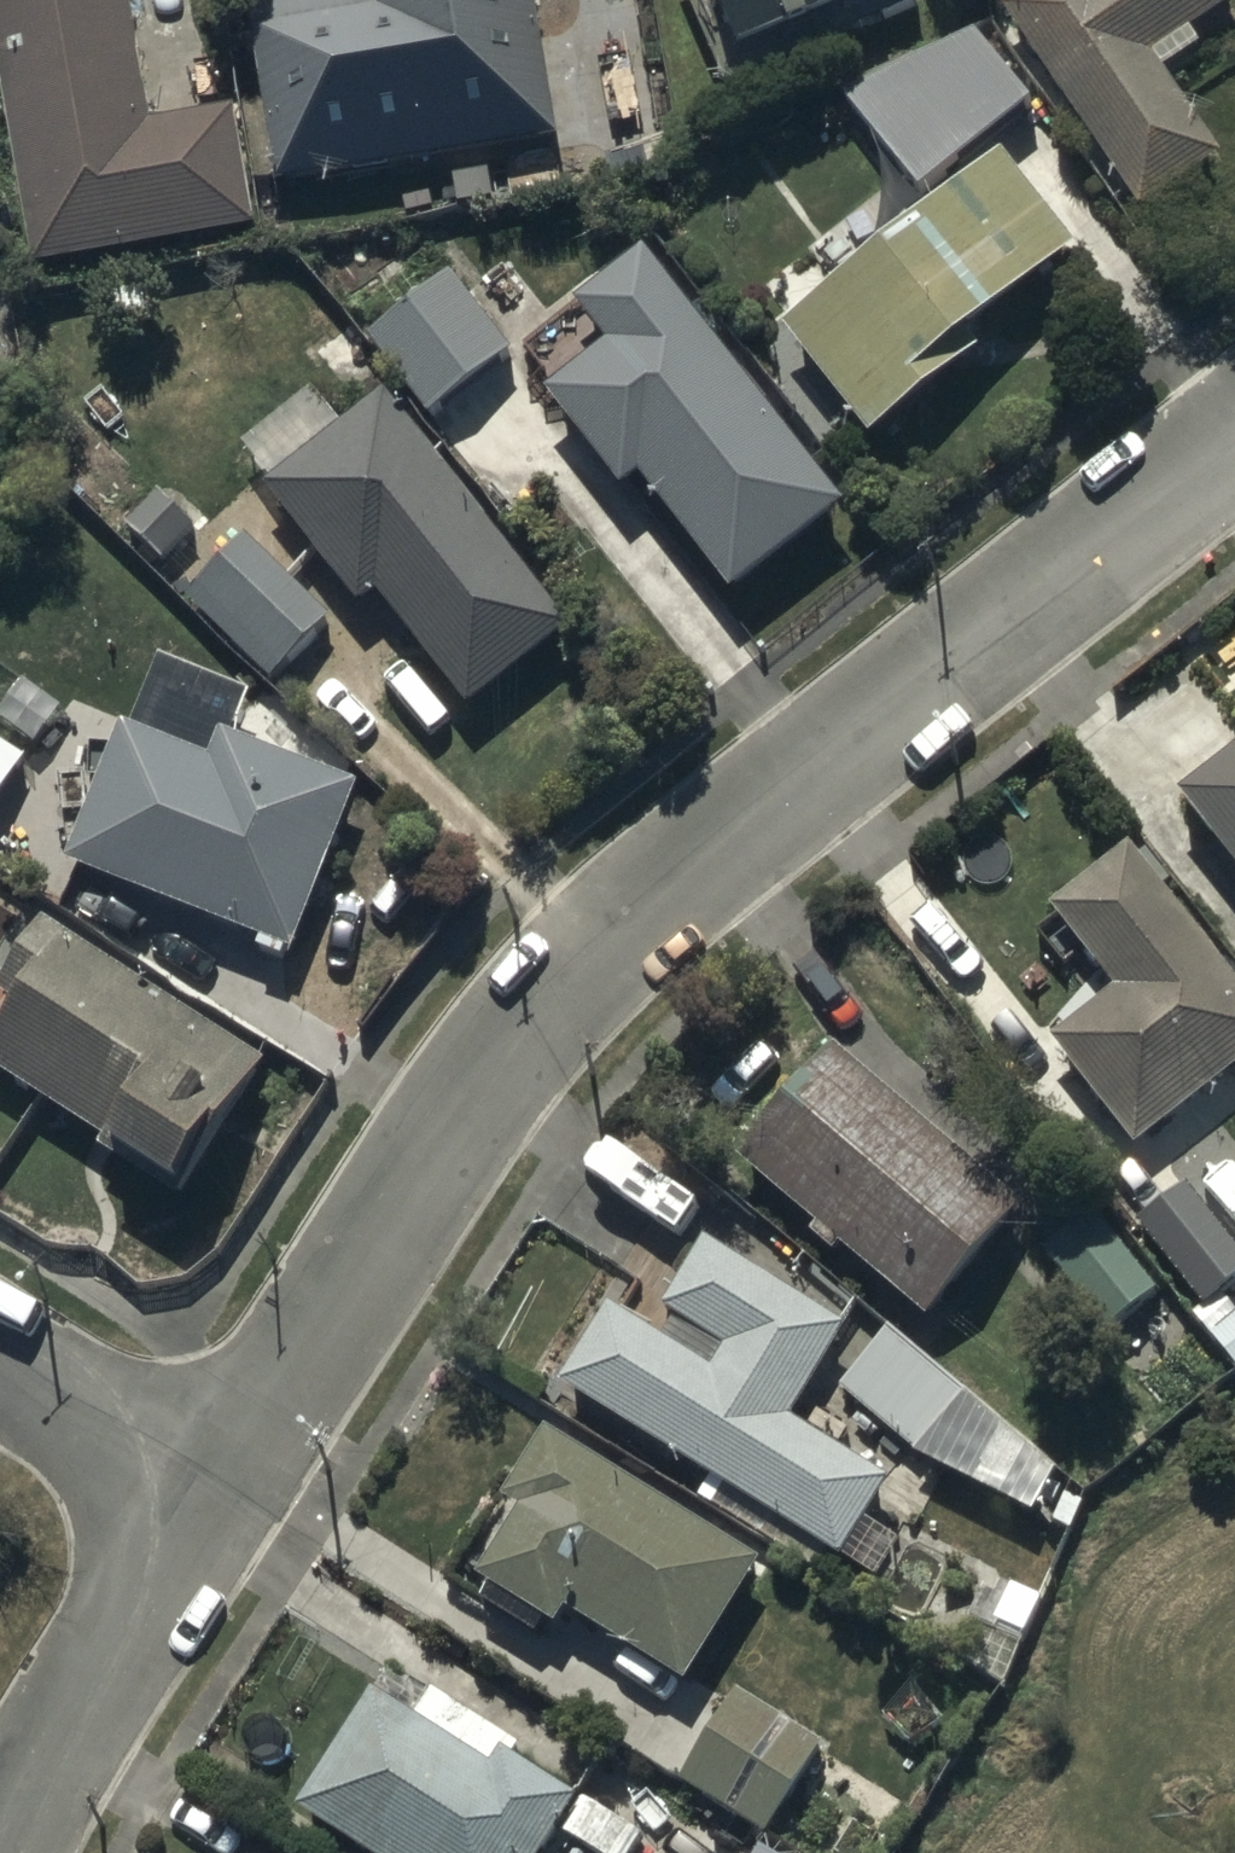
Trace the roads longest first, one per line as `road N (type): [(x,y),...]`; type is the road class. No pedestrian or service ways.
road 1 (residential): [(1234,438),(658,895),(553,1002),(455,1133),(210,1504)]
road 2 (residential): [(210,1504),(7,1852)]
road 3 (residential): [(210,1504),(0,1368)]

